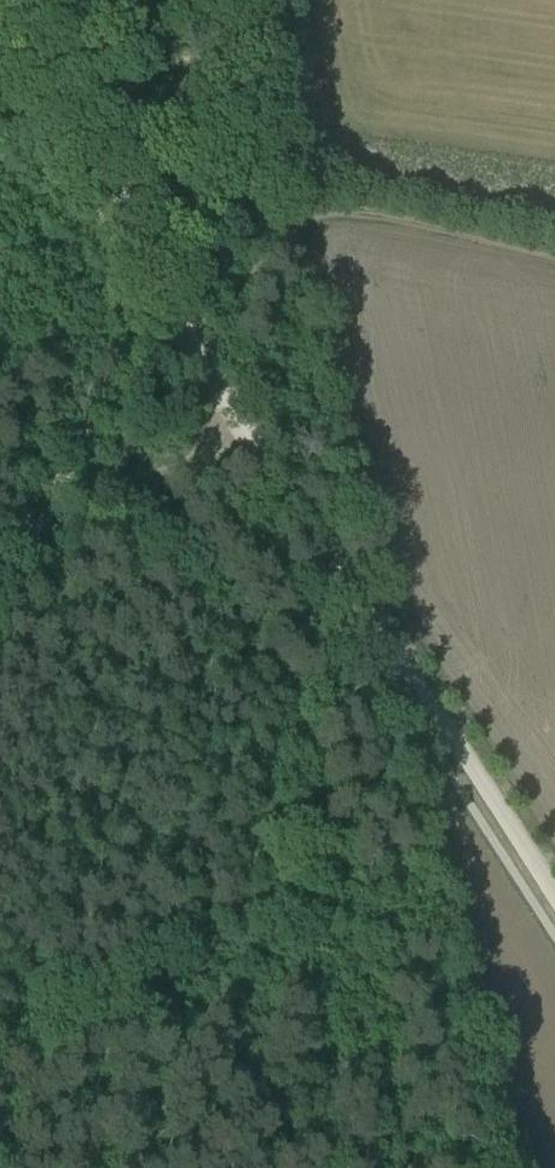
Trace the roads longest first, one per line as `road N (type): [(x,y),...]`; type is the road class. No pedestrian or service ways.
road 1 (track): [(554,894),(195,337)]
road 2 (track): [(0,1037),(351,943)]
road 3 (track): [(195,337),(59,76)]
road 4 (track): [(0,560),(71,498),(165,466),(245,423)]

